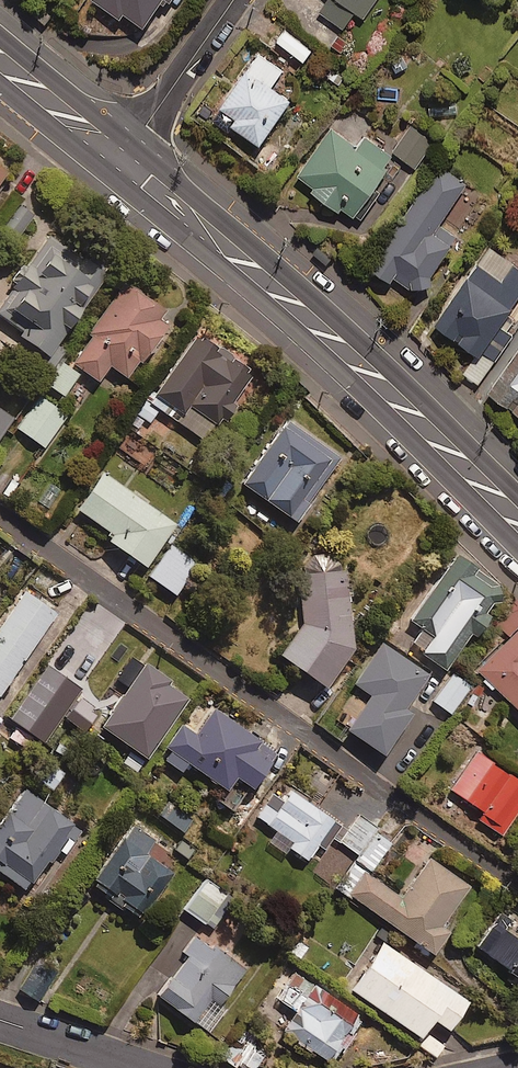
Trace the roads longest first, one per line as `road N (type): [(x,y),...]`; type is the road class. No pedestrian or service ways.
road 1 (residential): [(517,887),(0,521)]
road 2 (secondary): [(517,516),(382,384),(123,160)]
road 3 (residential): [(234,0),(123,160)]
road 4 (residential): [(160,1067),(0,1017)]
road 5 (secondary): [(123,160),(0,59)]

